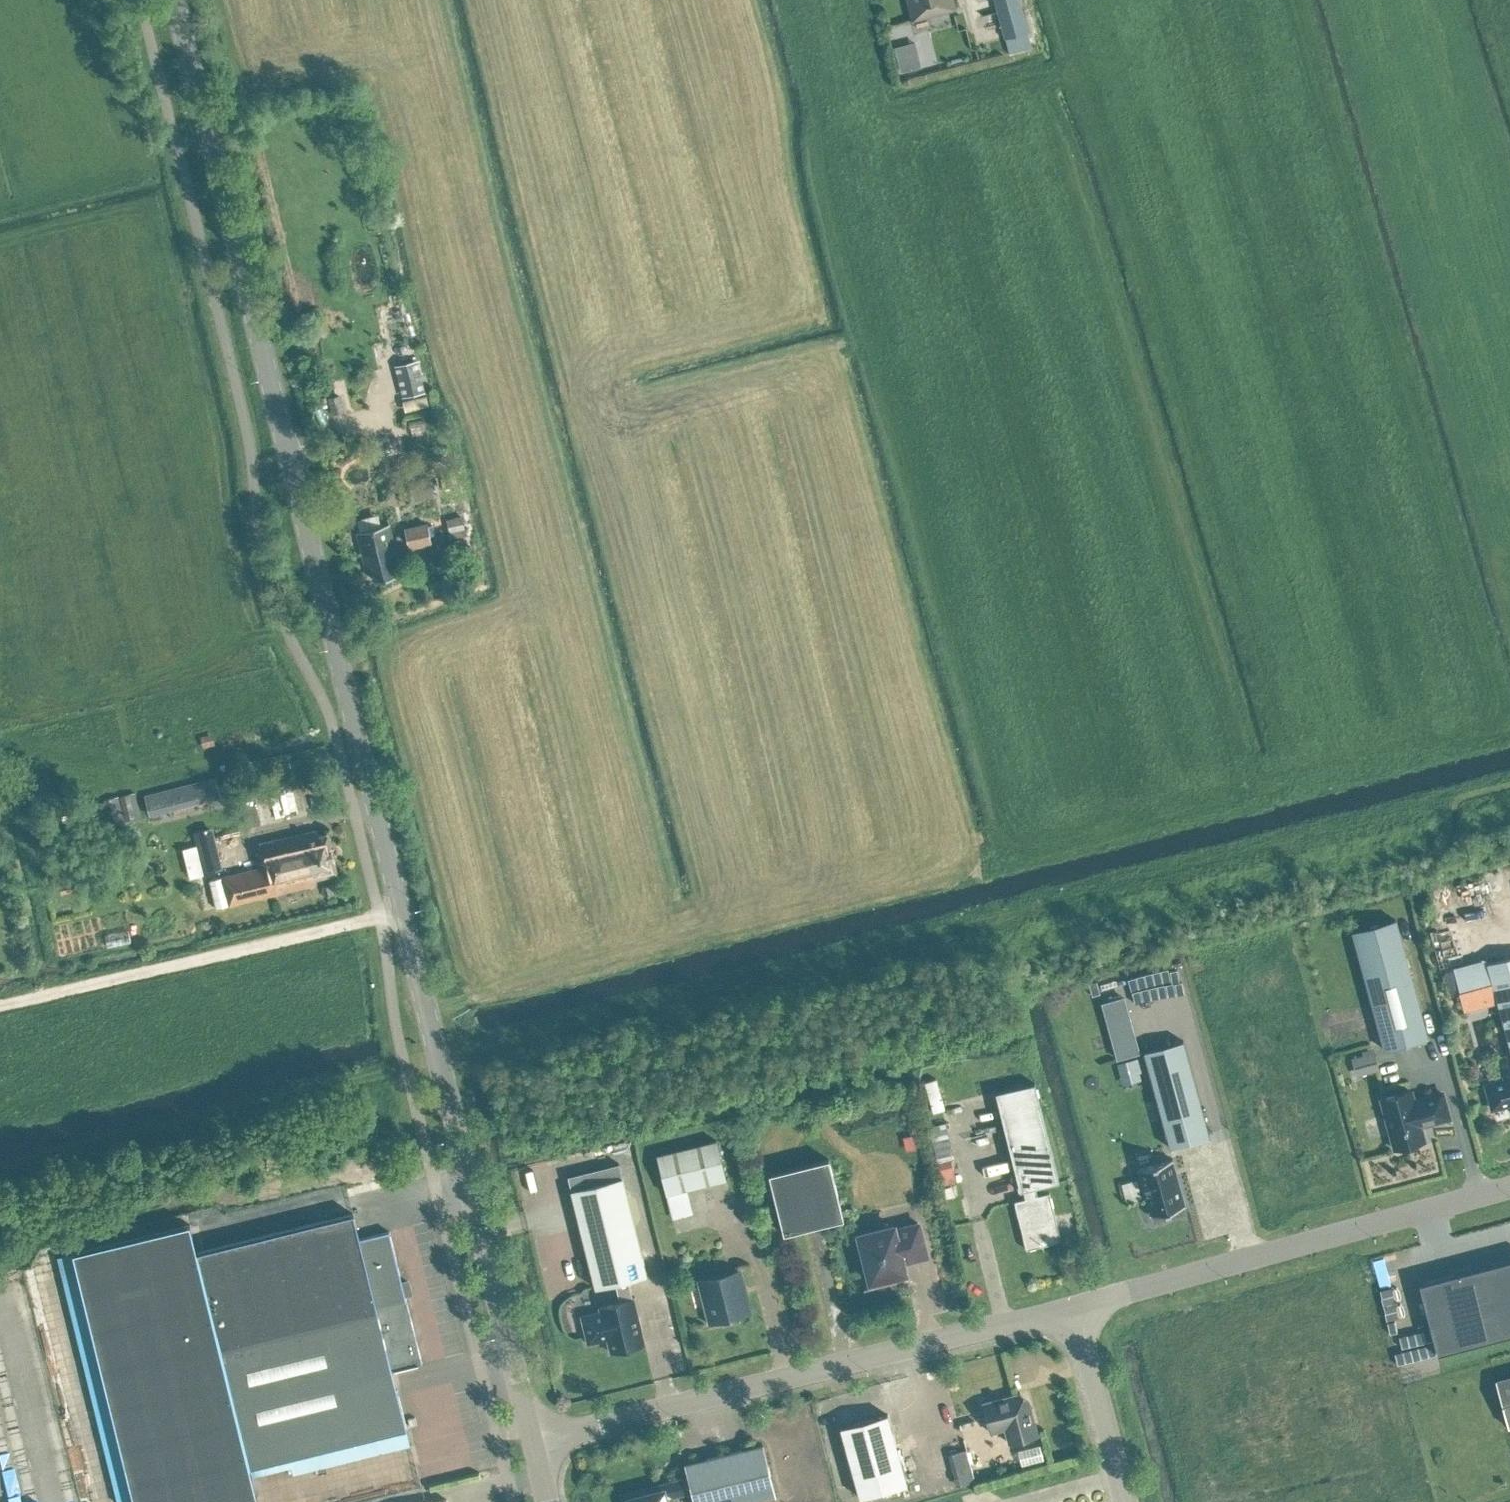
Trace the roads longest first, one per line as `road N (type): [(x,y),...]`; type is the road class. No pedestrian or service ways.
road 1 (tertiary): [(534,1438),(378,790),(267,408),(169,0)]
road 2 (unclassified): [(1074,1307),(534,1438)]
road 3 (unclassified): [(1509,1185),(1074,1307)]
road 4 (track): [(381,920),(0,1005)]
road 5 (unclassified): [(1127,1501),(1074,1307)]

